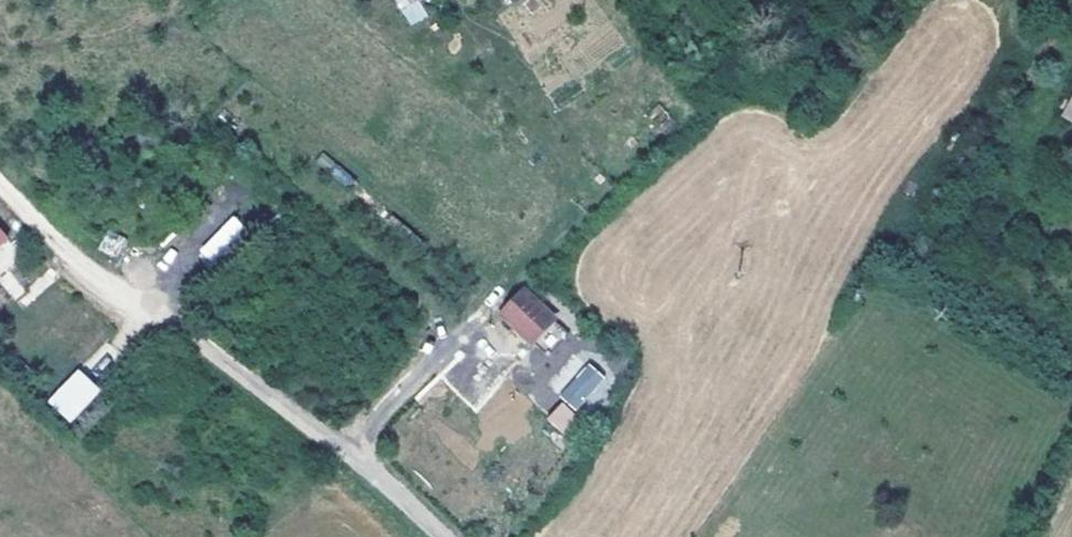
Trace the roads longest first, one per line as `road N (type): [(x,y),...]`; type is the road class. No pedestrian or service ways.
road 1 (track): [(0,187),(88,274),(150,308)]

